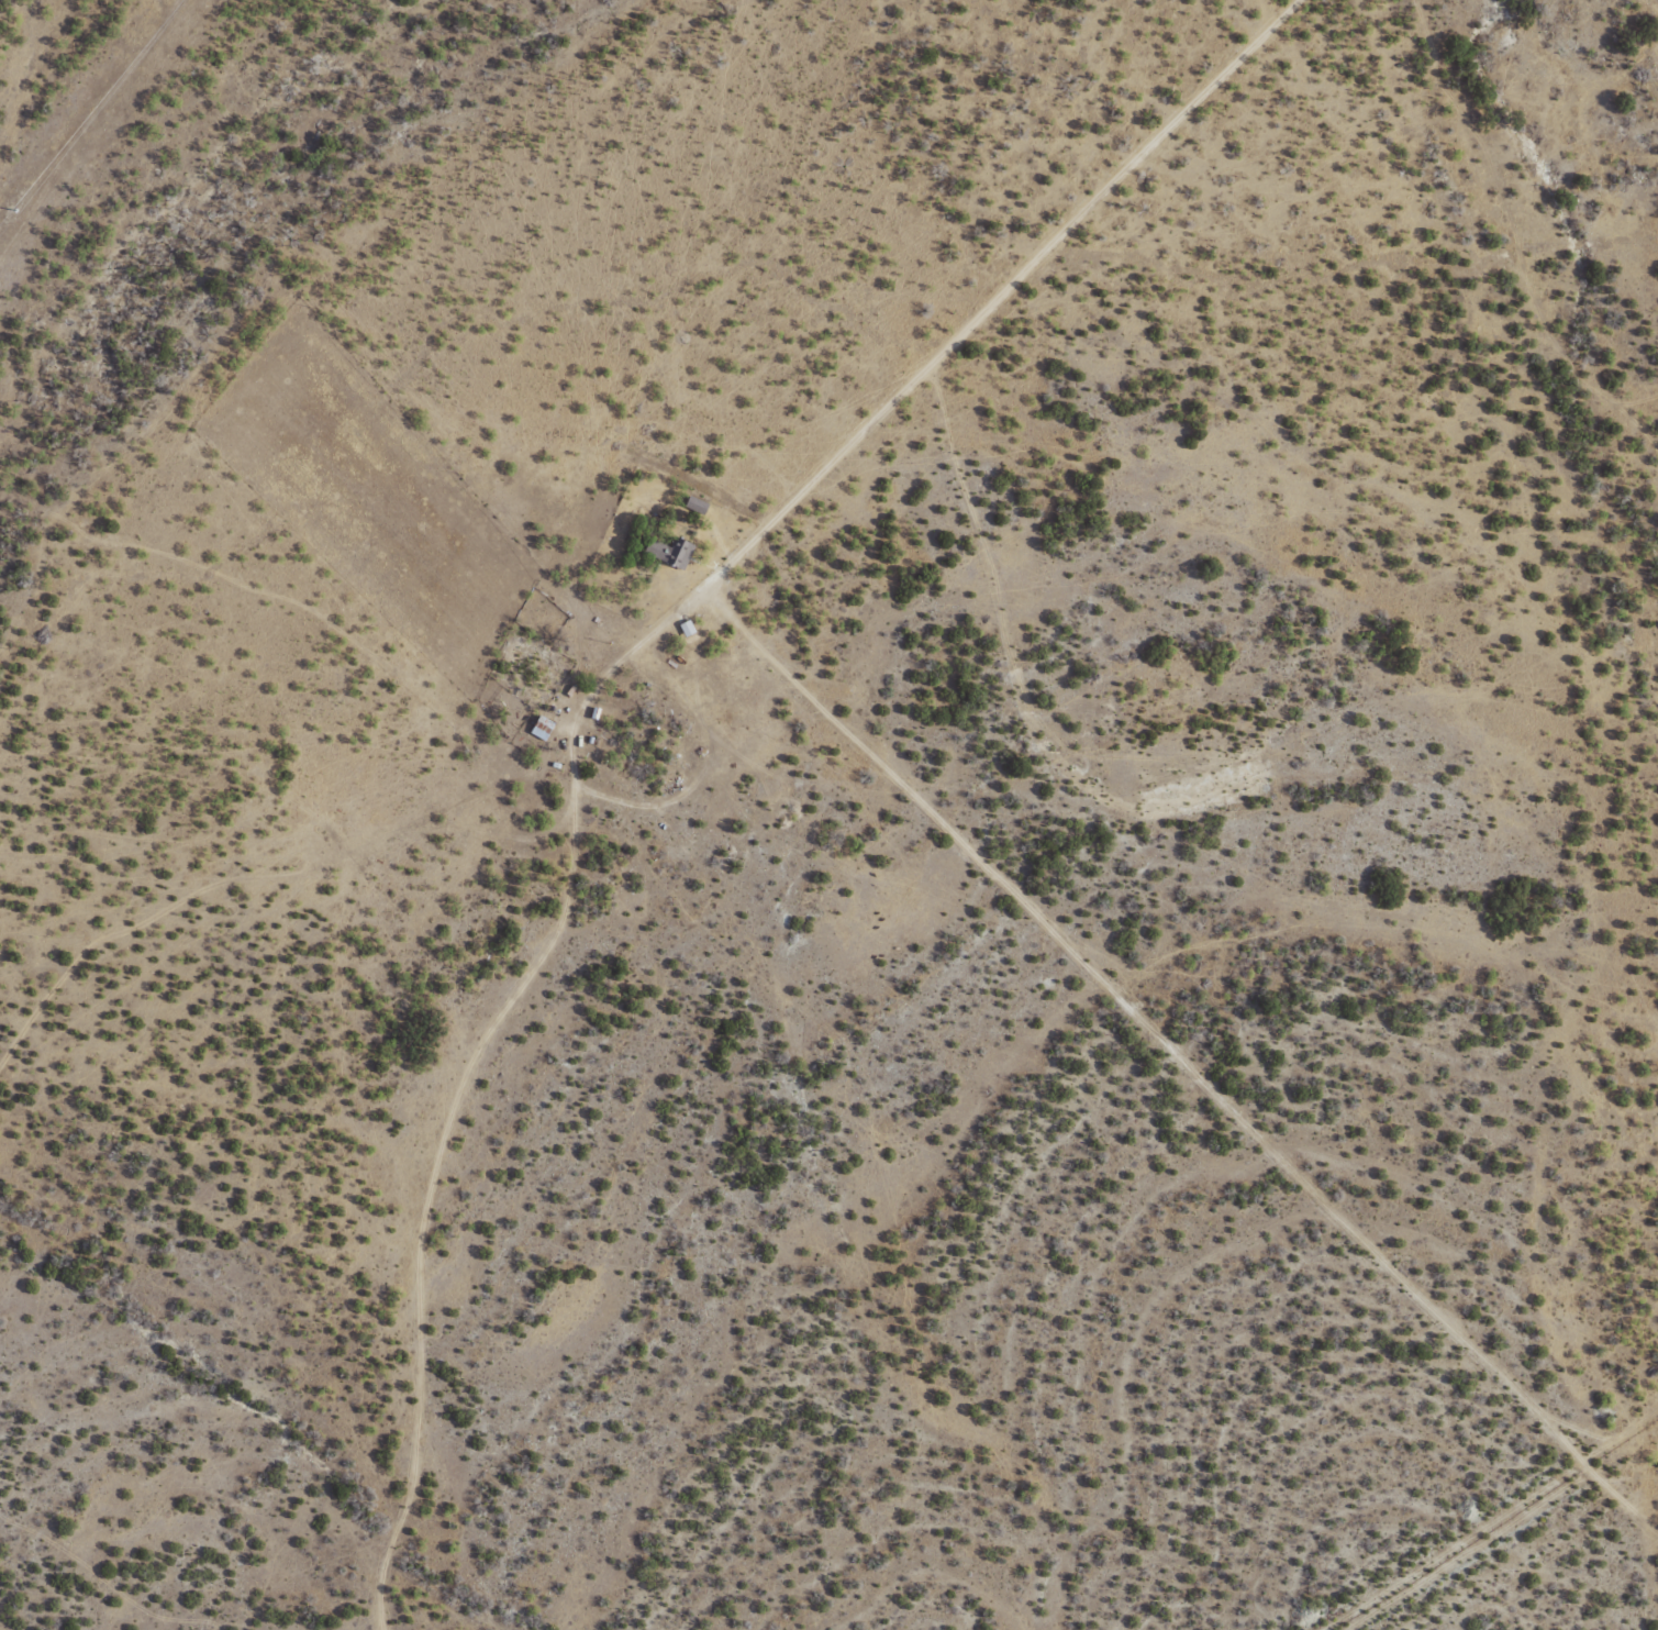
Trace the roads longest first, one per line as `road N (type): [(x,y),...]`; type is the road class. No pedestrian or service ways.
road 1 (residential): [(608,1629),(600,1519),(642,1163),(633,838),(654,706),(1110,193),(1271,0)]
road 2 (track): [(152,0),(0,187)]

